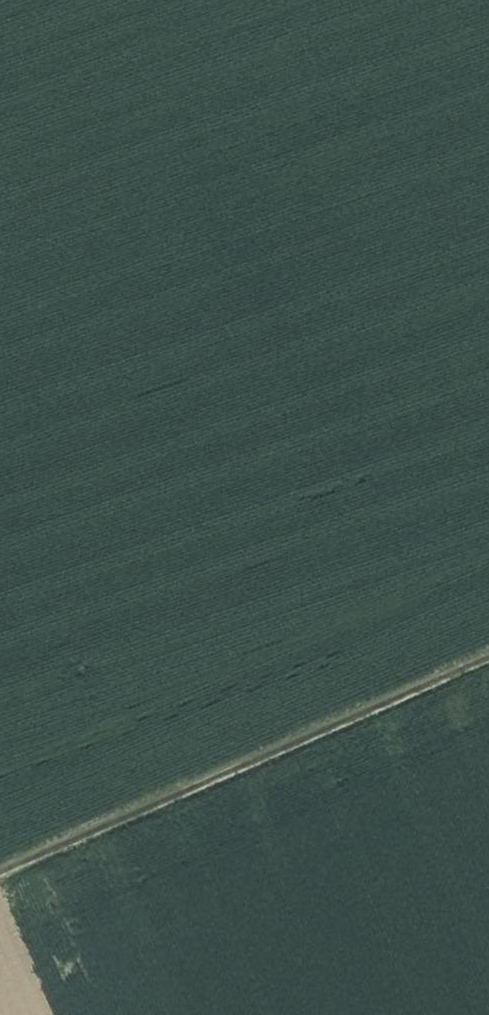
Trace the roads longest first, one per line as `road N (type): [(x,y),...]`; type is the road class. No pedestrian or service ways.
road 1 (track): [(488,669),(0,882)]

